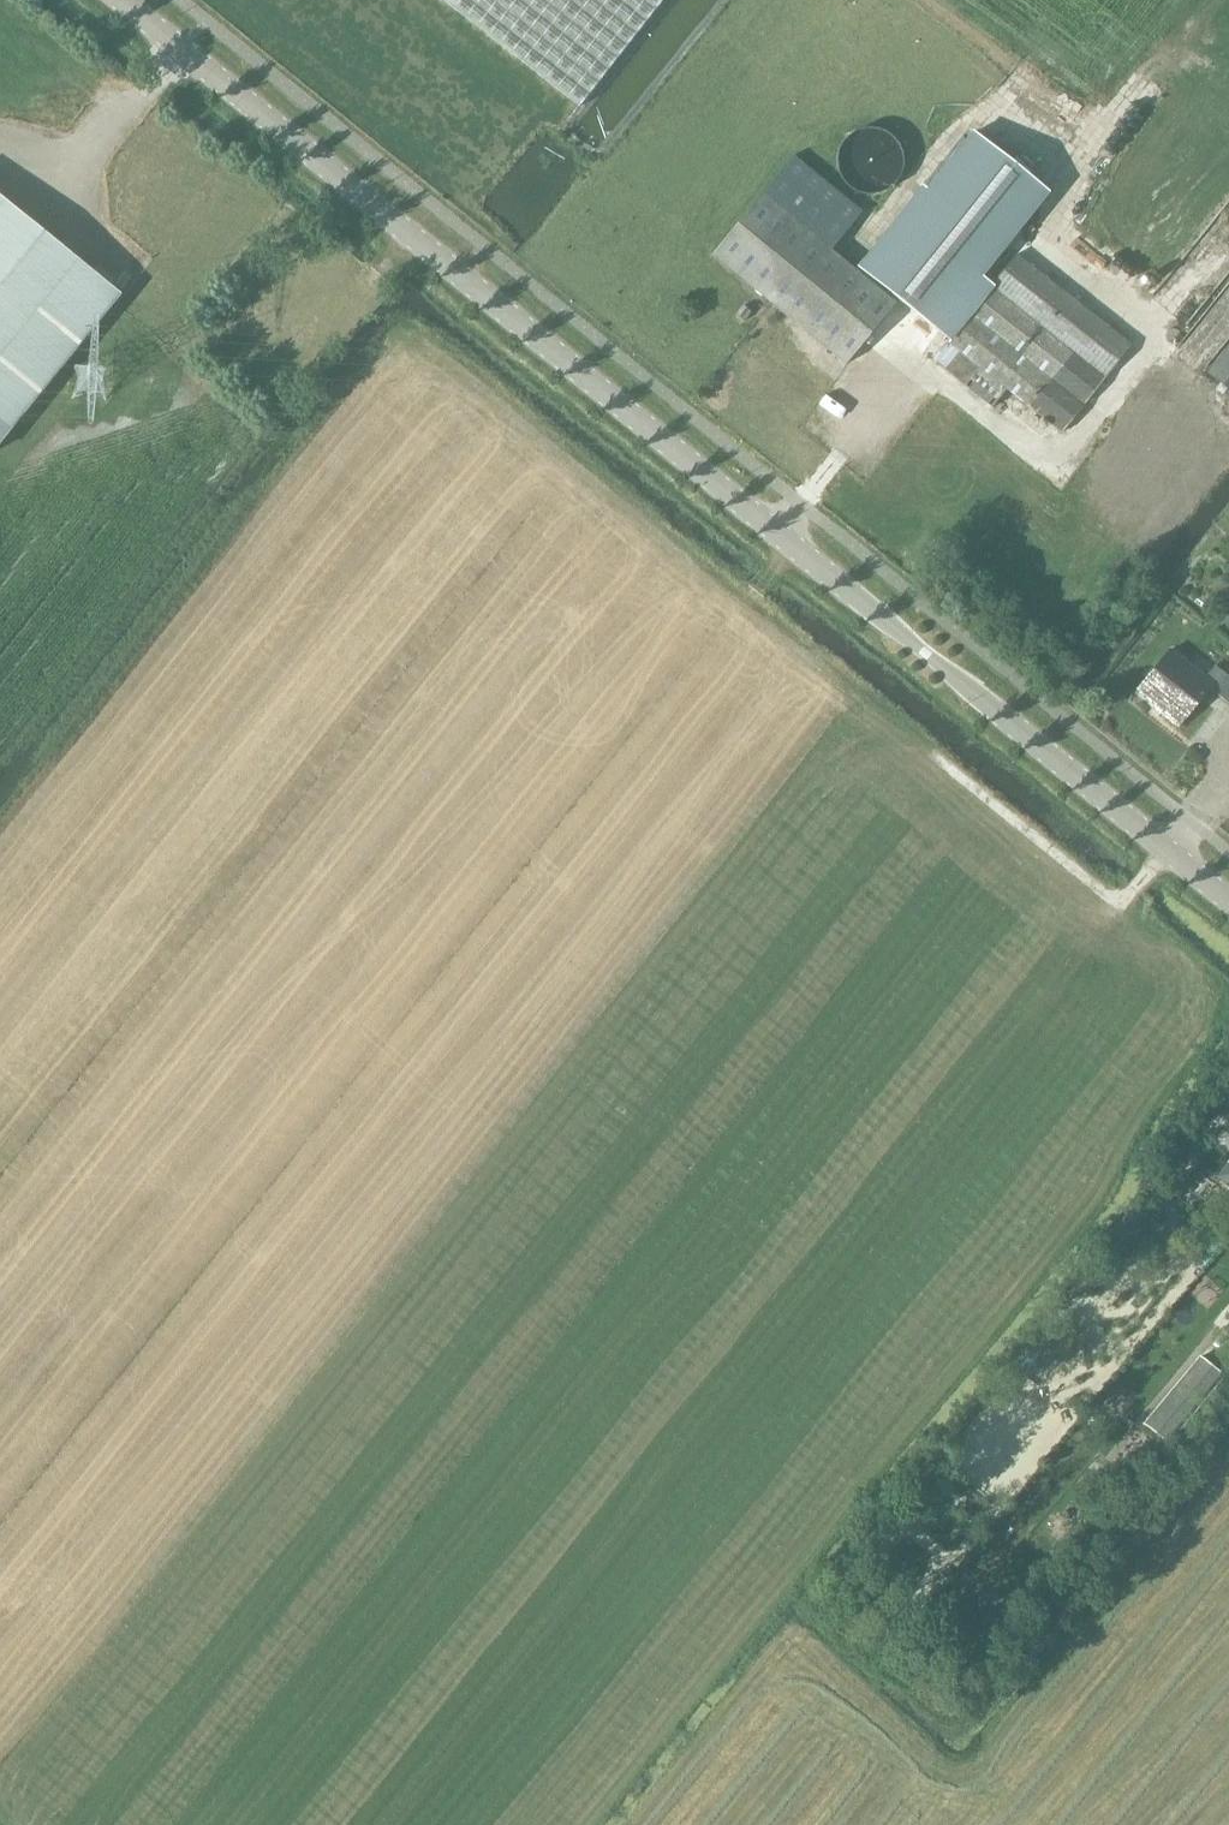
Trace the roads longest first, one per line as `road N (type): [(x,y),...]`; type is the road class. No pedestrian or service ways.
road 1 (tertiary): [(1228,904),(121,0)]

